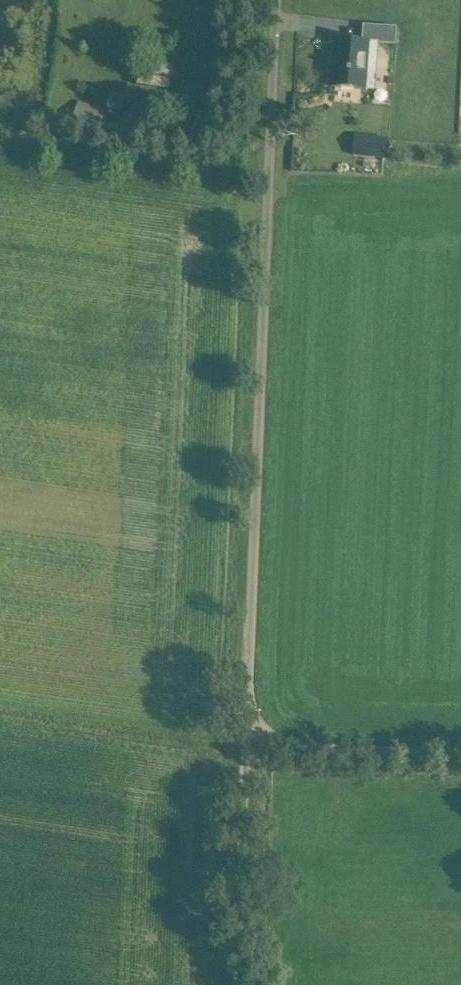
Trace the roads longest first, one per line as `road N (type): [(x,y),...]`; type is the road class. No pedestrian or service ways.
road 1 (unclassified): [(239,750),(274,0)]
road 2 (track): [(460,753),(239,750),(231,984)]

